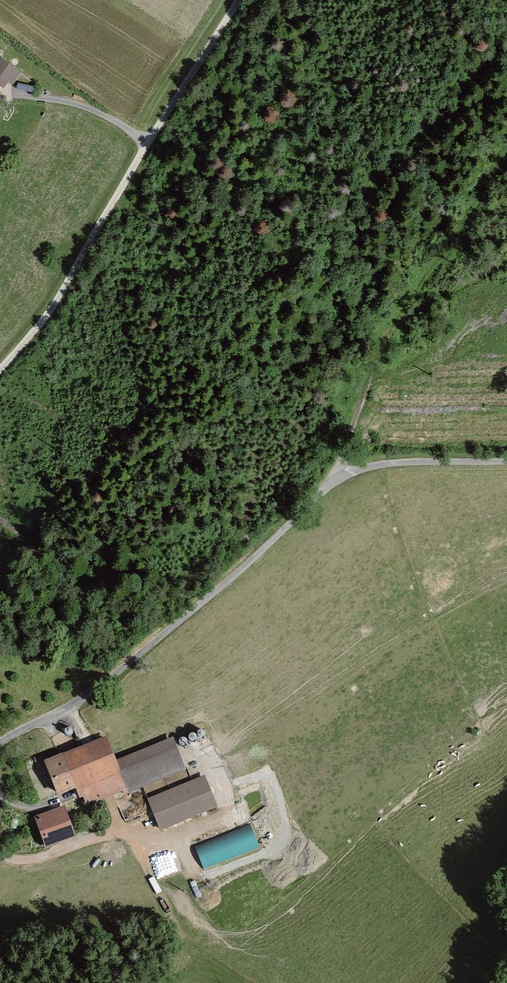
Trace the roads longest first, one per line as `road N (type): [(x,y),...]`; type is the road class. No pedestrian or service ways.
road 1 (unclassified): [(506,462),(391,463),(334,483),(88,695),(0,743)]
road 2 (unclassified): [(240,0),(49,313),(0,372)]

